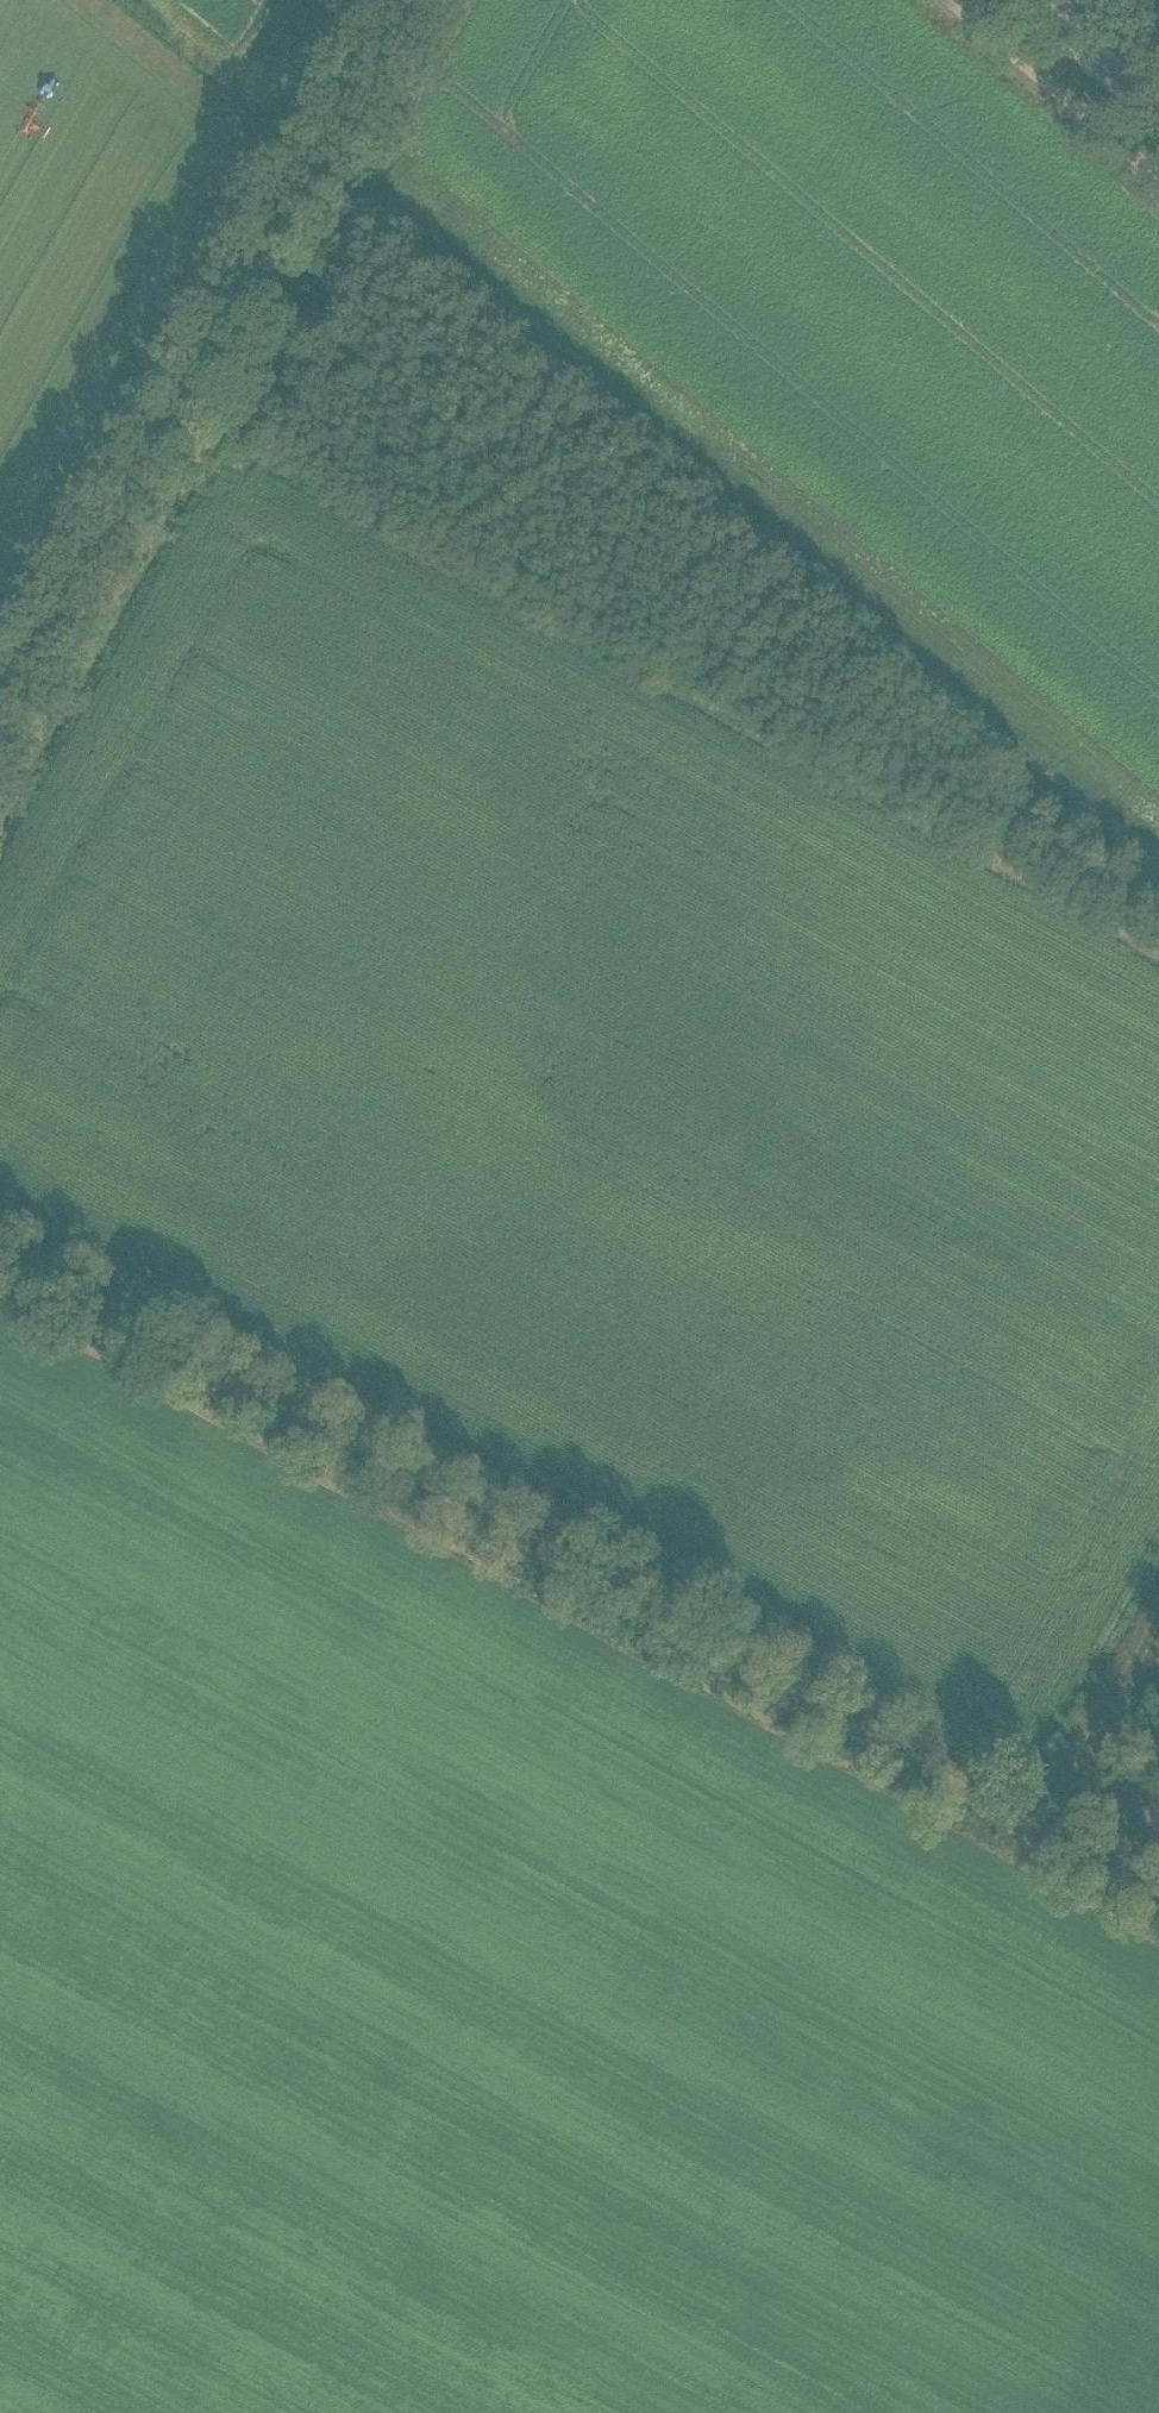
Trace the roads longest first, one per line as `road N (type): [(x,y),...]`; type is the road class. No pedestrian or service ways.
road 1 (unclassified): [(0,732),(414,0)]
road 2 (tertiary): [(1021,0),(1158,118)]

